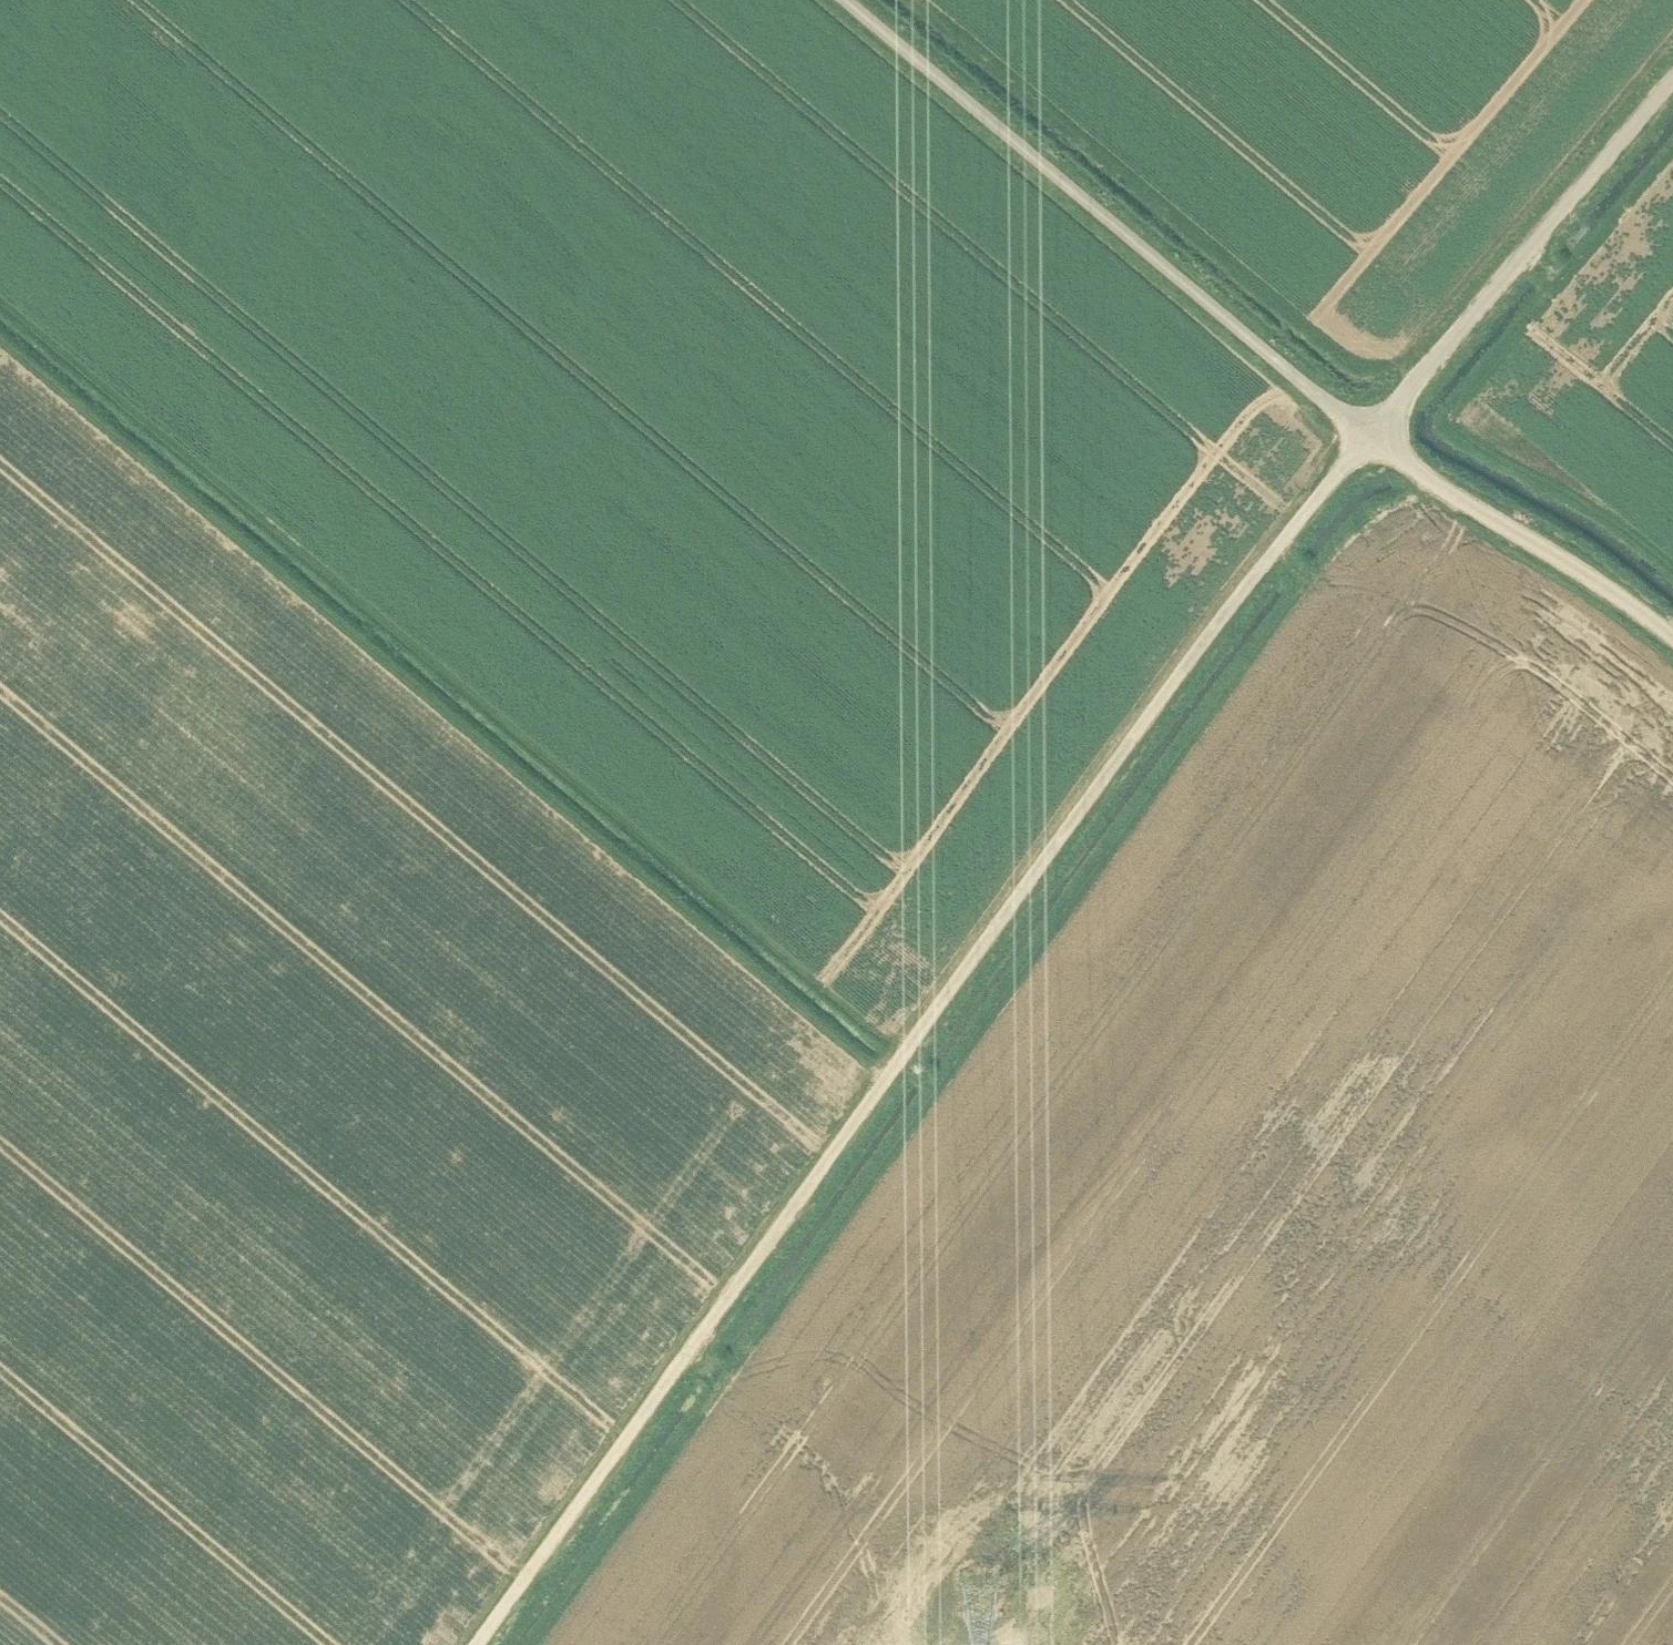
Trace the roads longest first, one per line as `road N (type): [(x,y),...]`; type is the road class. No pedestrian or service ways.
road 1 (track): [(482,1644),(1074,819),(1370,436)]
road 2 (unclassified): [(1672,651),(1584,579),(1370,436),(1672,78)]

